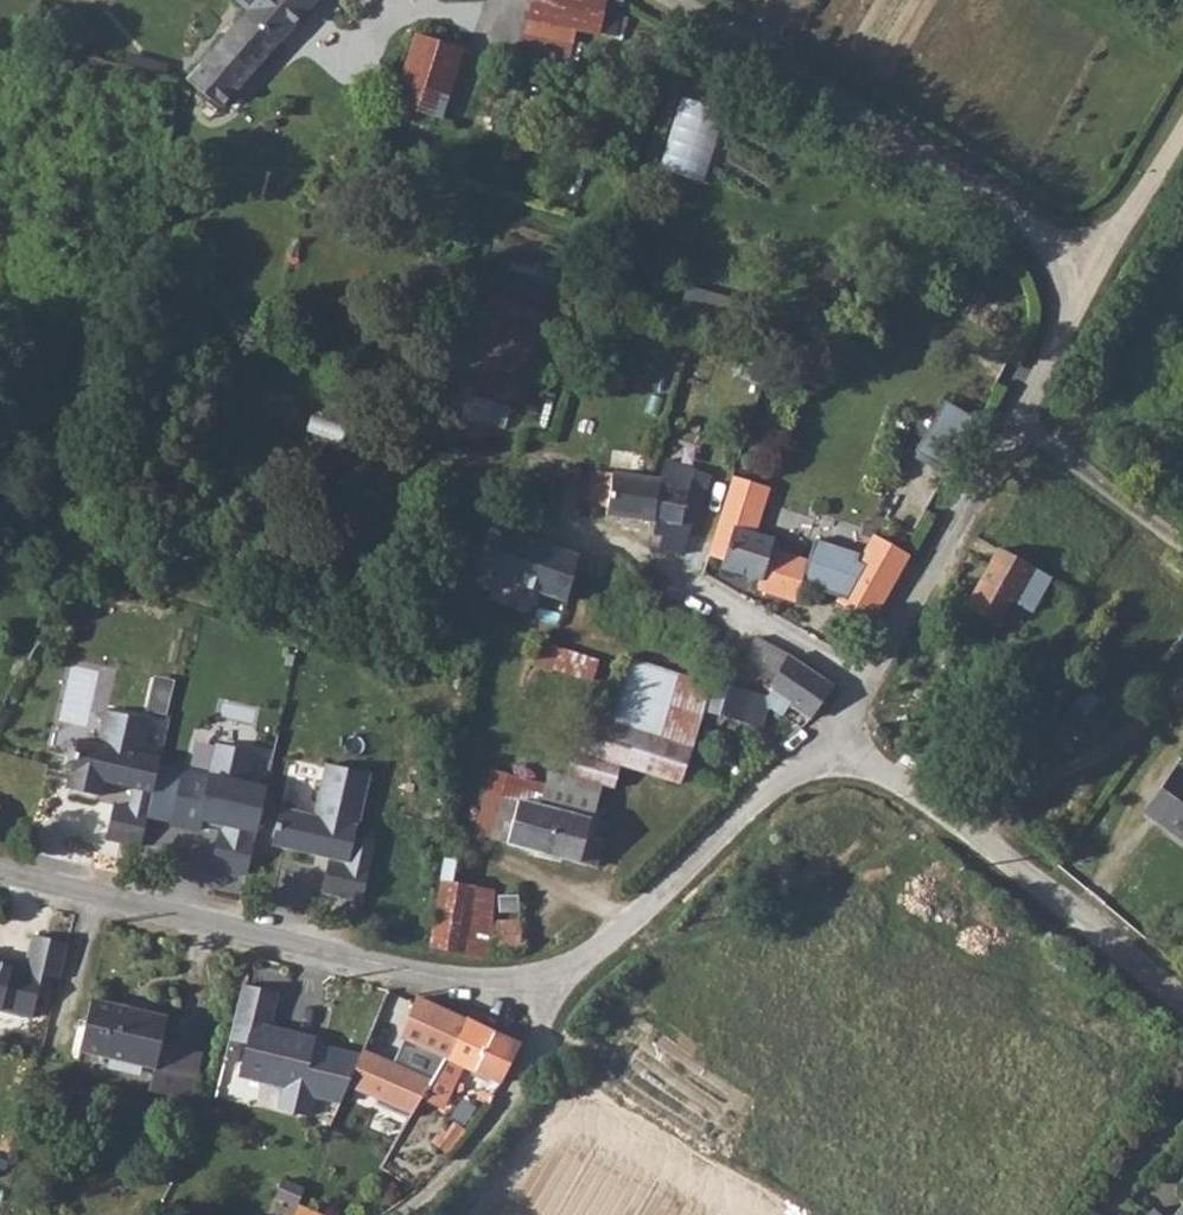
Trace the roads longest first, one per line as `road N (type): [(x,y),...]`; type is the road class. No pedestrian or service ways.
road 1 (residential): [(0,875),(409,978),(545,987),(655,900),(844,729)]
road 2 (residential): [(1090,268),(750,38),(676,0)]
road 3 (unclassified): [(1182,1007),(844,729)]
road 4 (residential): [(868,692),(567,515)]
road 5 (residential): [(868,692),(1012,429)]
road 6 (residential): [(1012,429),(1182,542)]
road 7 (residential): [(1012,429),(1090,268)]
road 8 (residential): [(1090,268),(1182,130)]

